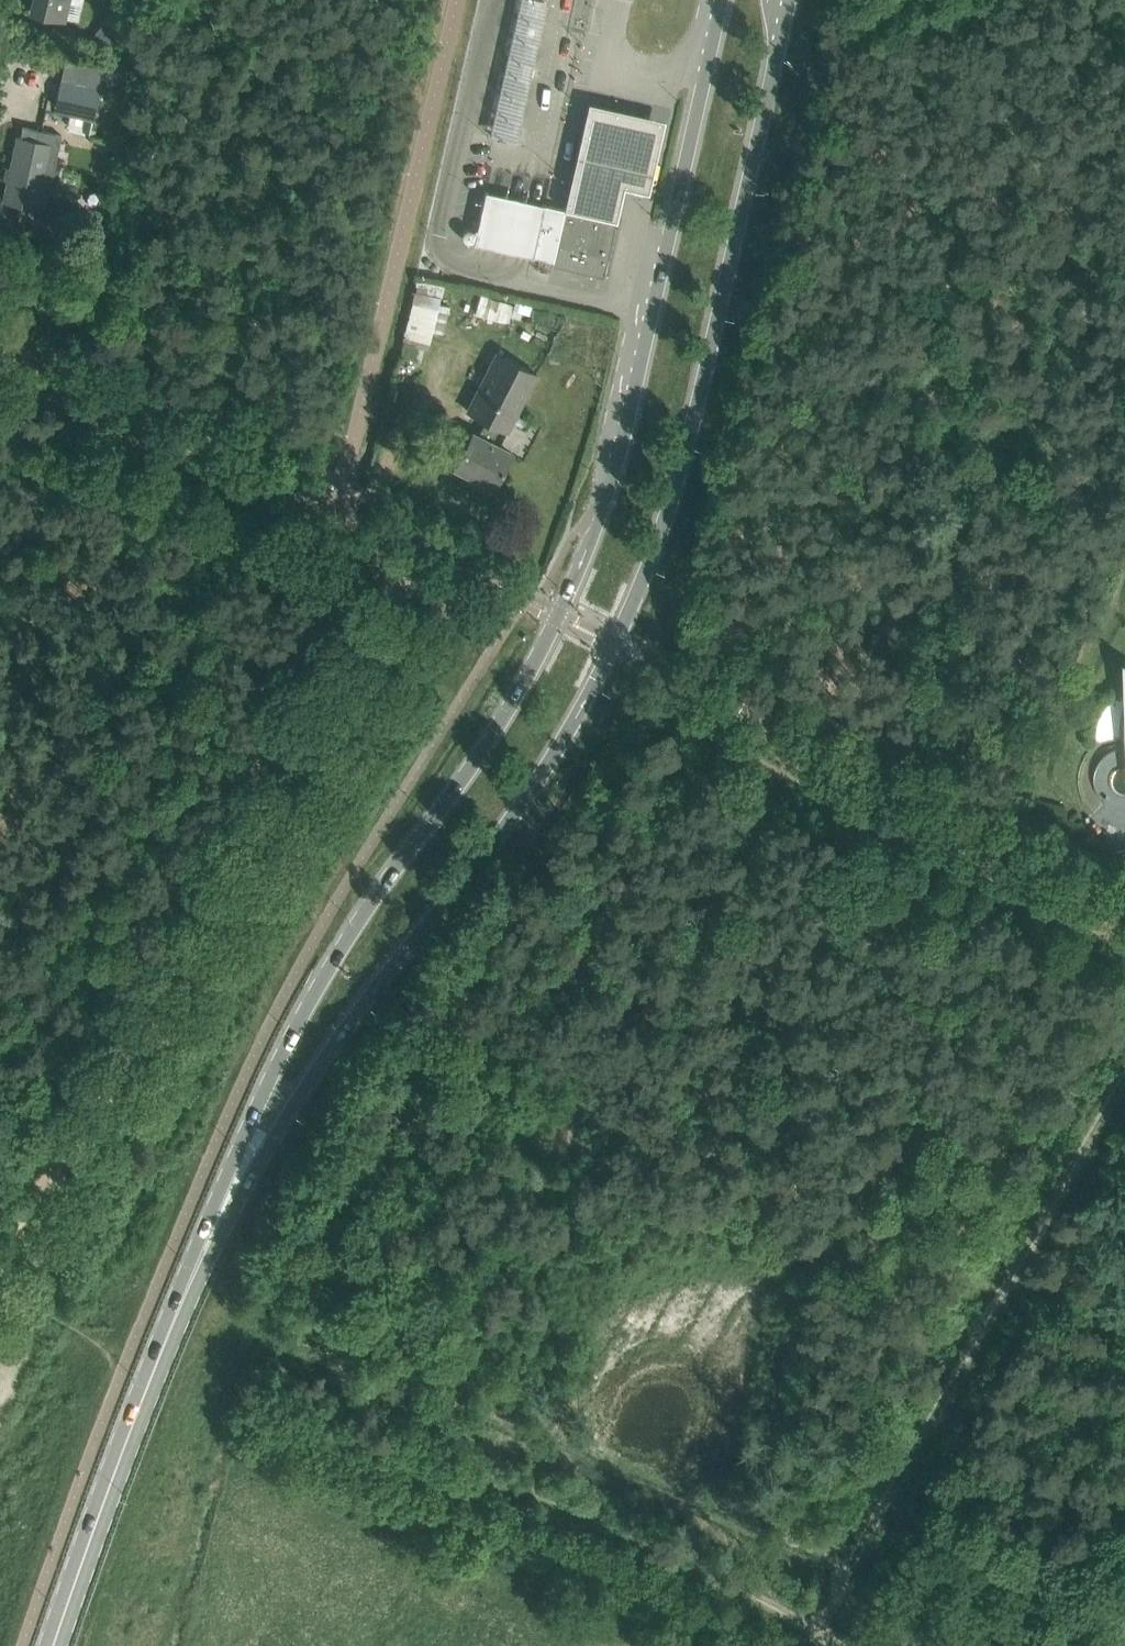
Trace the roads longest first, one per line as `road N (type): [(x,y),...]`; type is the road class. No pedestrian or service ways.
road 1 (secondary): [(242,1169),(480,863),(539,780),(613,646),(690,433),(788,0)]
road 2 (secondary): [(721,0),(607,493),(571,589),(505,716),(329,965),(277,1065),(242,1169)]
road 3 (track): [(1124,1075),(814,1631)]
road 4 (secondary): [(55,1645),(147,1384),(242,1169)]
road 5 (unclassified): [(1124,907),(683,684)]
road 6 (unclassified): [(429,549),(0,334)]
road 7 (track): [(522,1501),(814,1631)]
road 8 (track): [(522,1501),(371,1449)]

